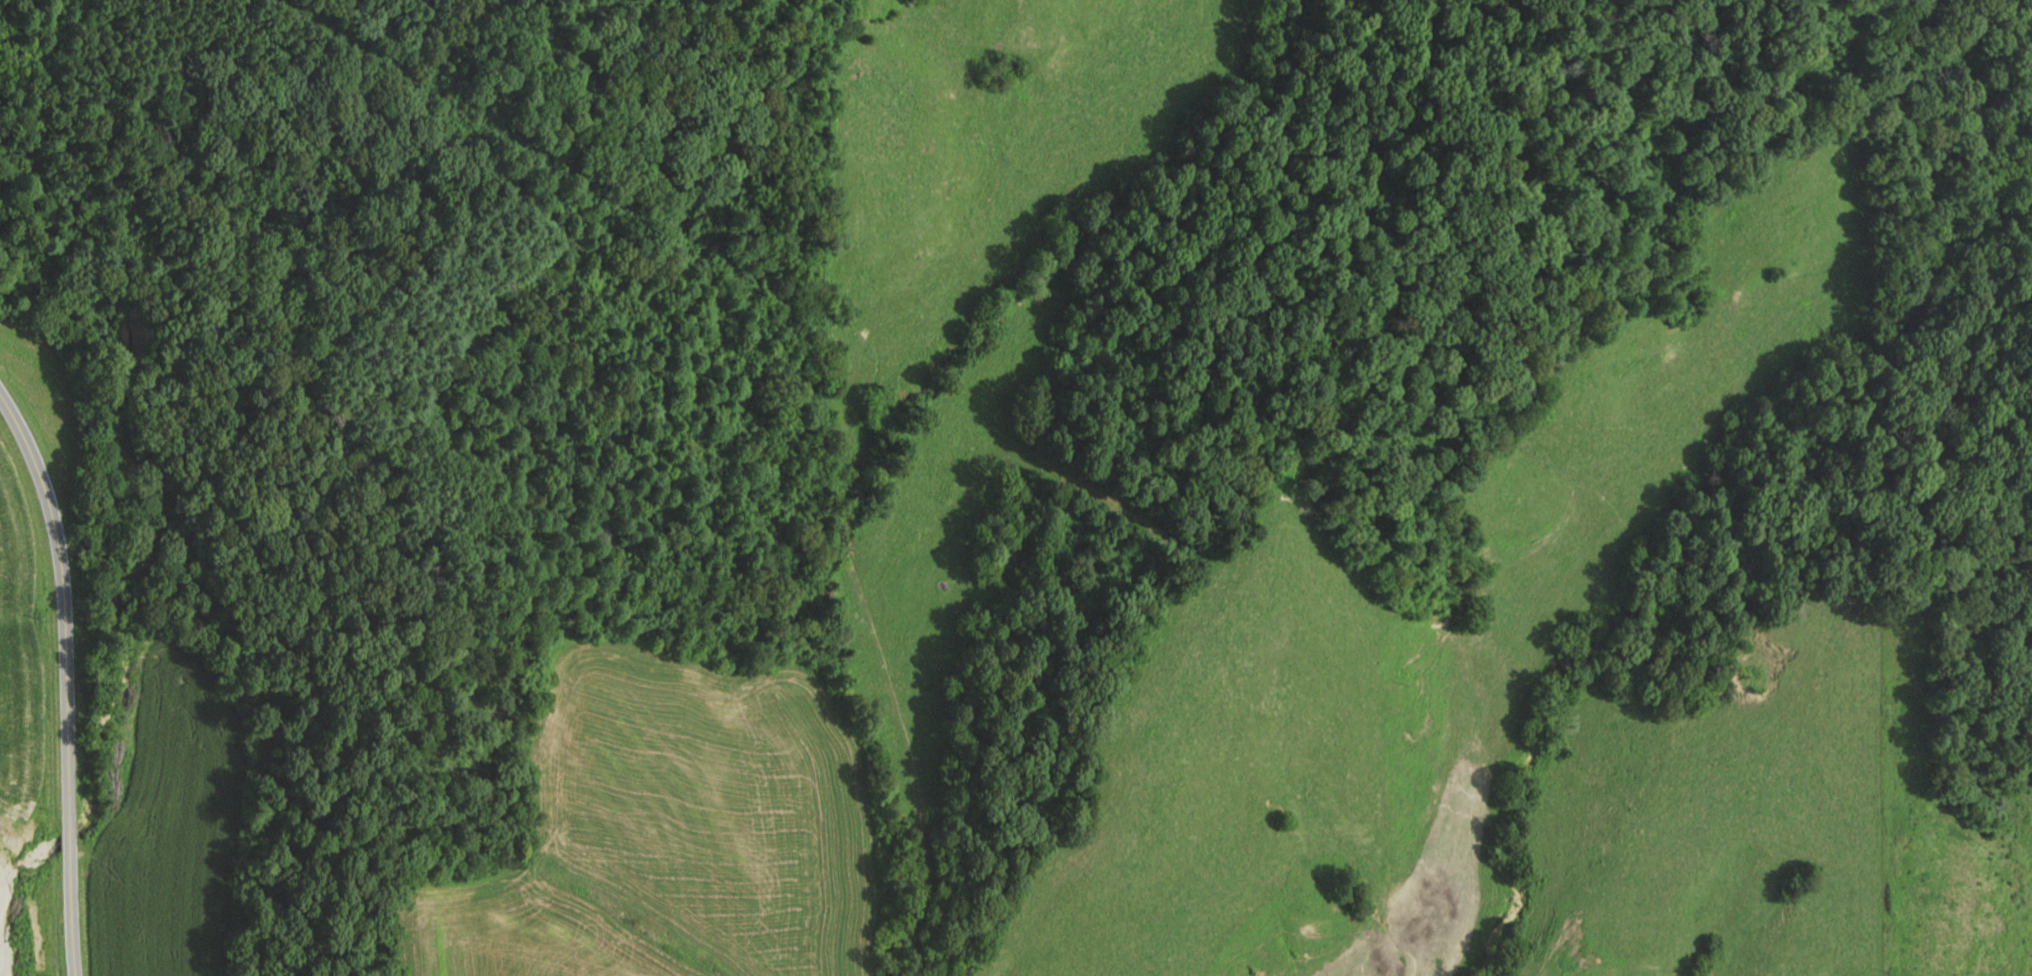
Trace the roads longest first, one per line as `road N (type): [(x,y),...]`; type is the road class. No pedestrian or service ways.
road 1 (secondary): [(80,975),(63,559),(34,448),(0,396)]

